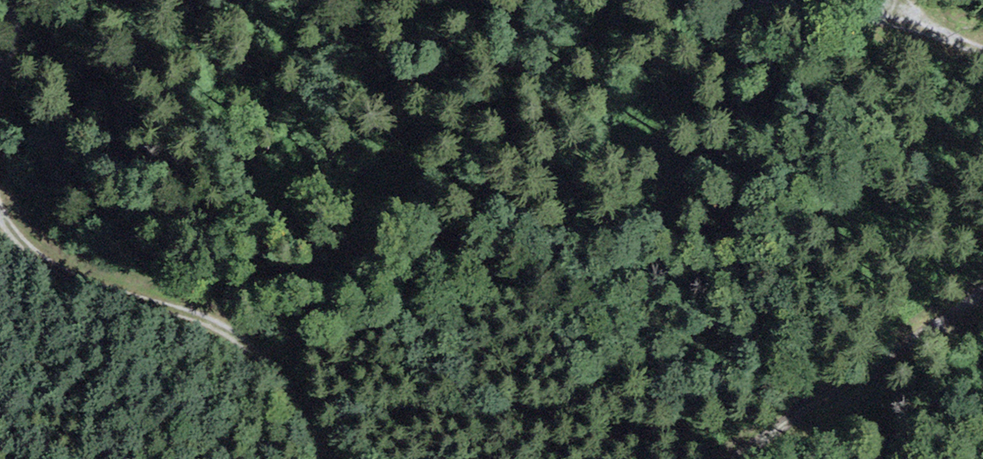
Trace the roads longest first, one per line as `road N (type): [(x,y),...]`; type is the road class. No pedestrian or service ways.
road 1 (track): [(319,458),(260,355),(195,319),(39,260),(0,219)]
road 2 (track): [(907,18),(724,0)]

